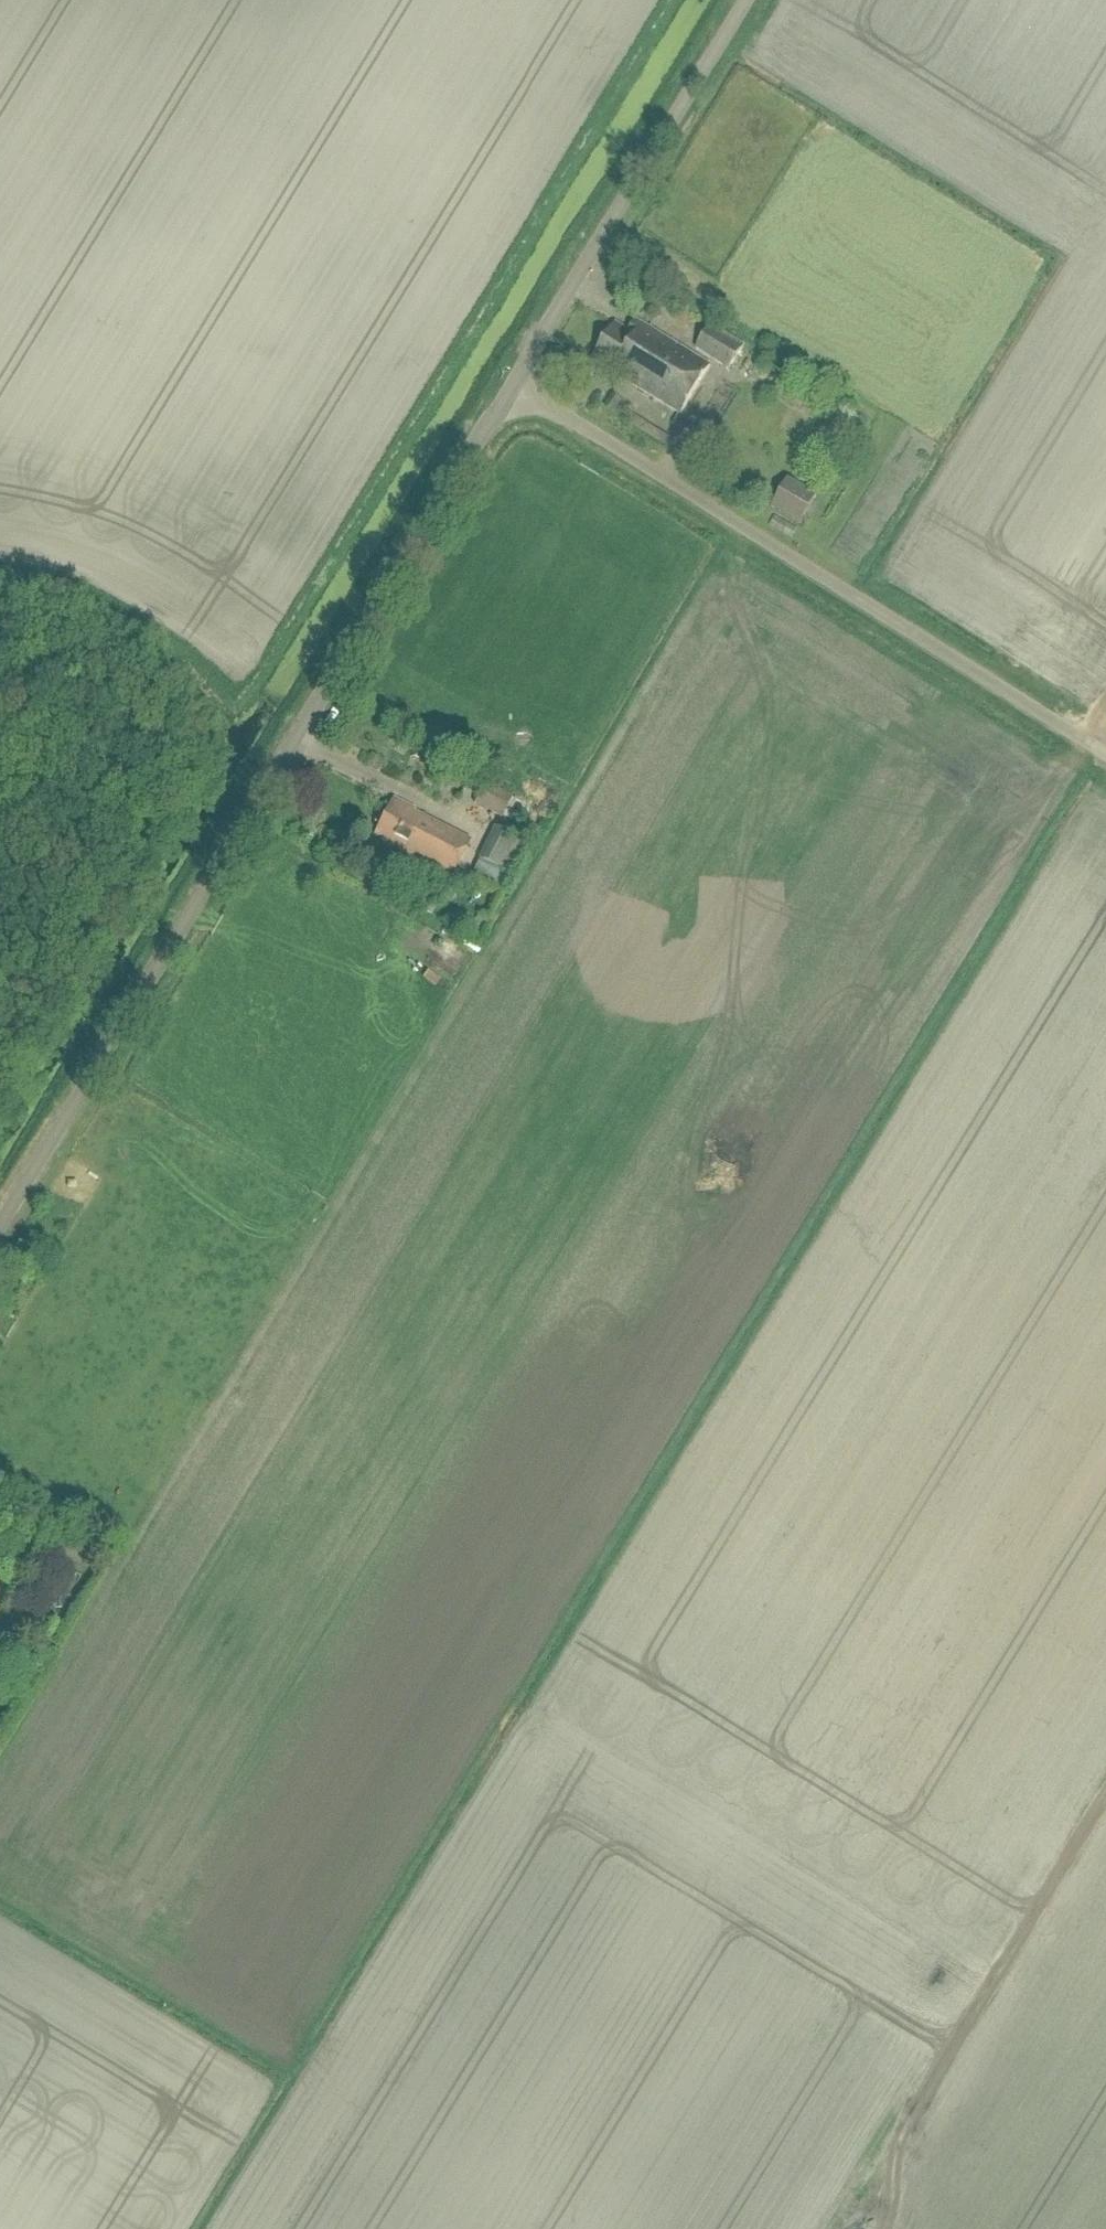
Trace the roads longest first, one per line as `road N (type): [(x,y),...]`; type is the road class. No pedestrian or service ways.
road 1 (unclassified): [(0,1225),(512,387)]
road 2 (unclassified): [(1105,755),(512,387)]
road 3 (unclassified): [(512,387),(747,0)]

